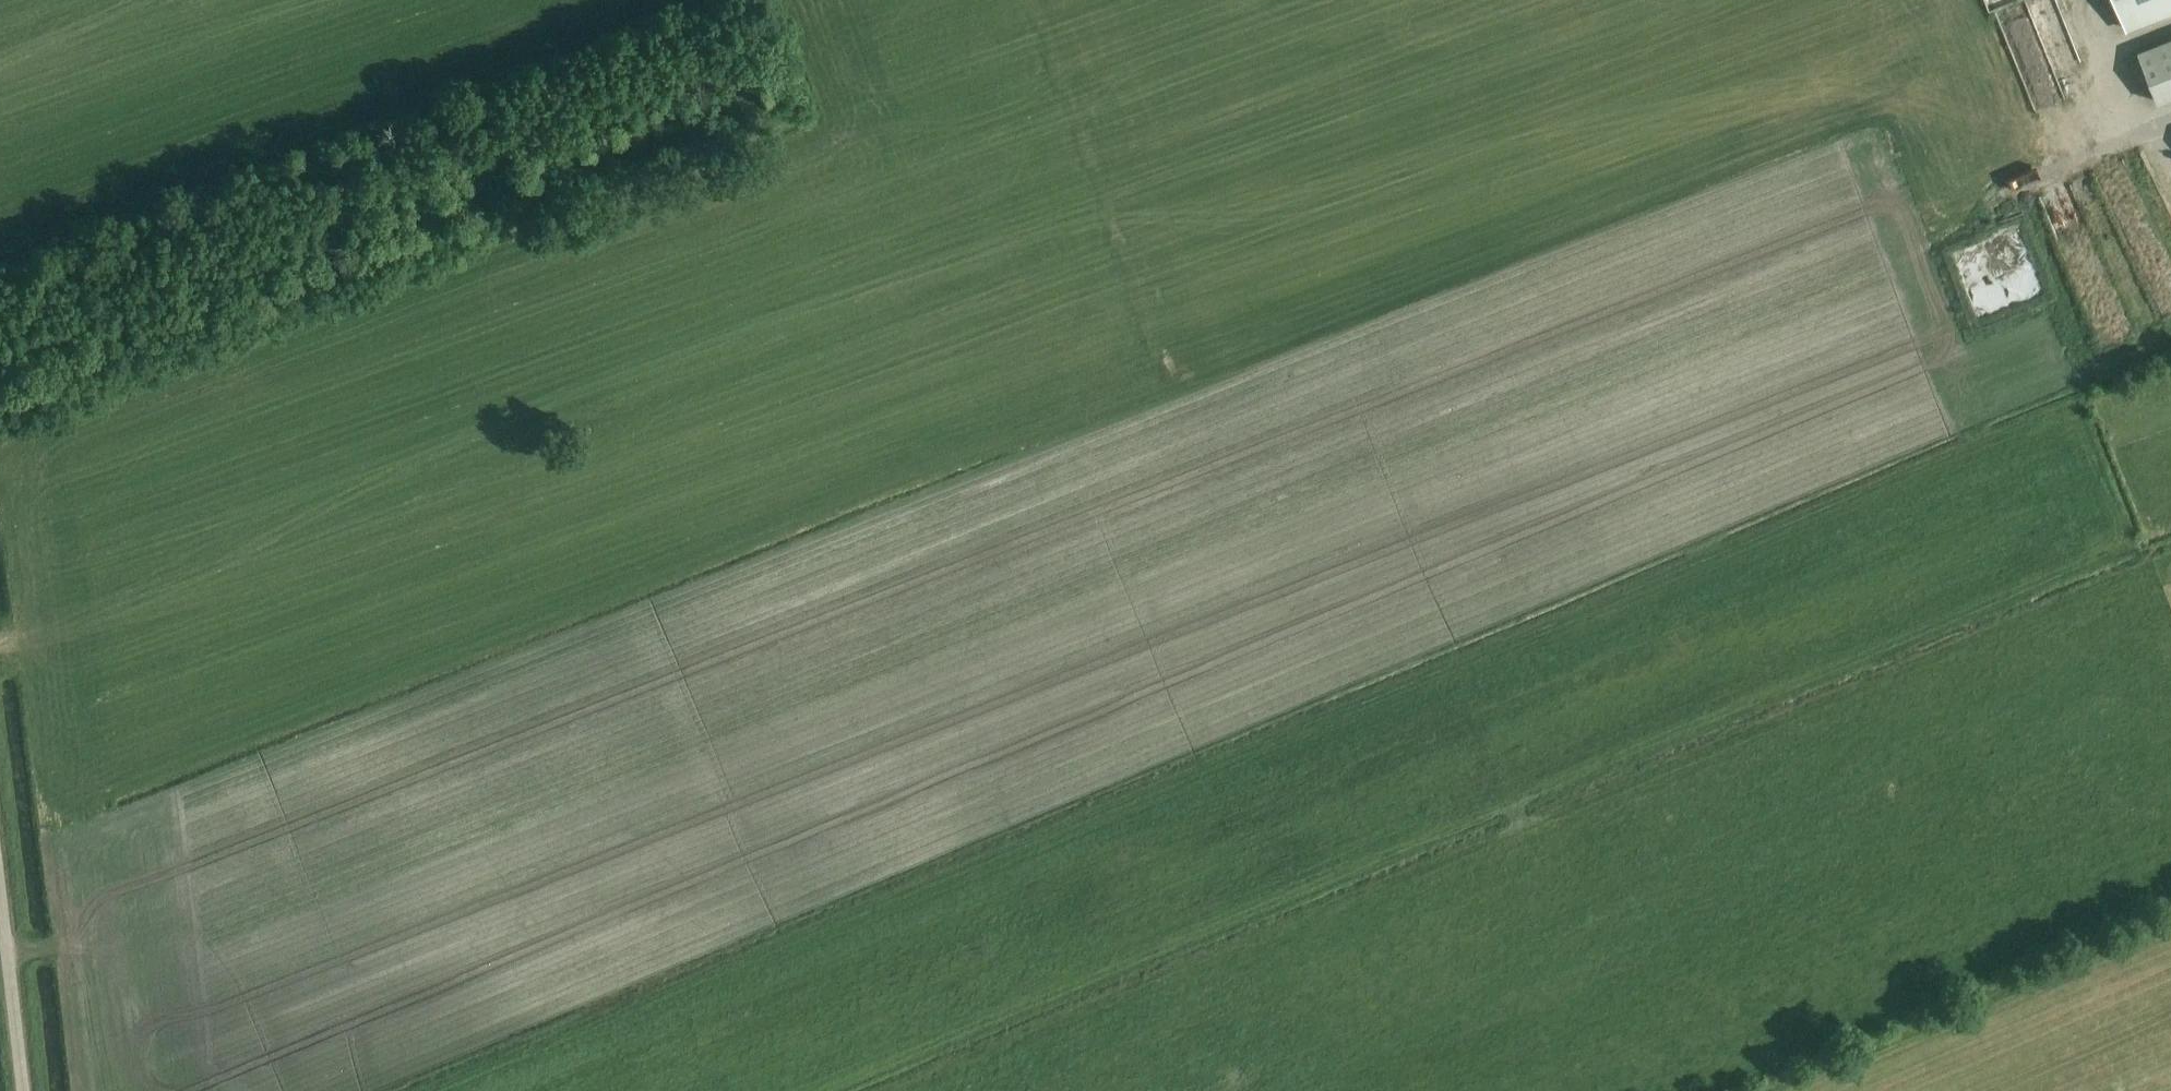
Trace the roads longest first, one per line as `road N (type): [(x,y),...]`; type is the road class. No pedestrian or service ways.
road 1 (unclassified): [(18,1090),(0,940)]

